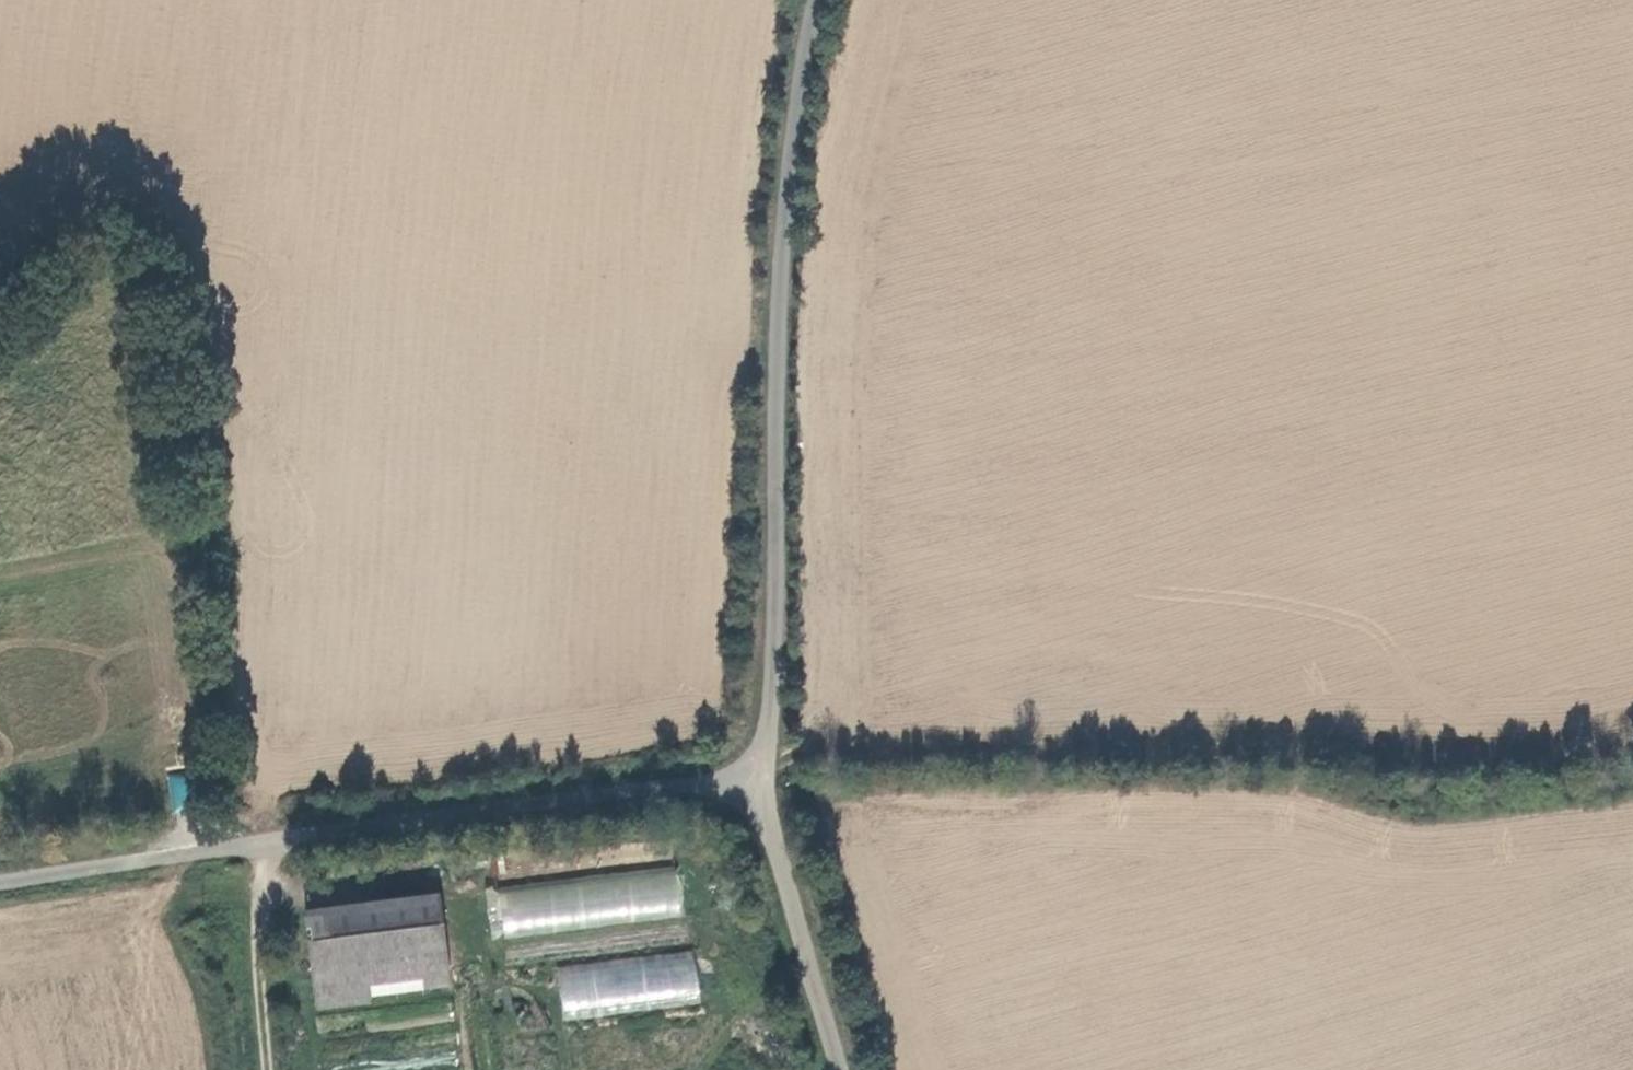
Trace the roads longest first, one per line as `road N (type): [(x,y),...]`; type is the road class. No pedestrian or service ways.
road 1 (unclassified): [(762,774),(771,680),(777,305),(814,0)]
road 2 (unclassified): [(762,774),(0,884)]
road 3 (unclassified): [(838,1069),(762,774)]

